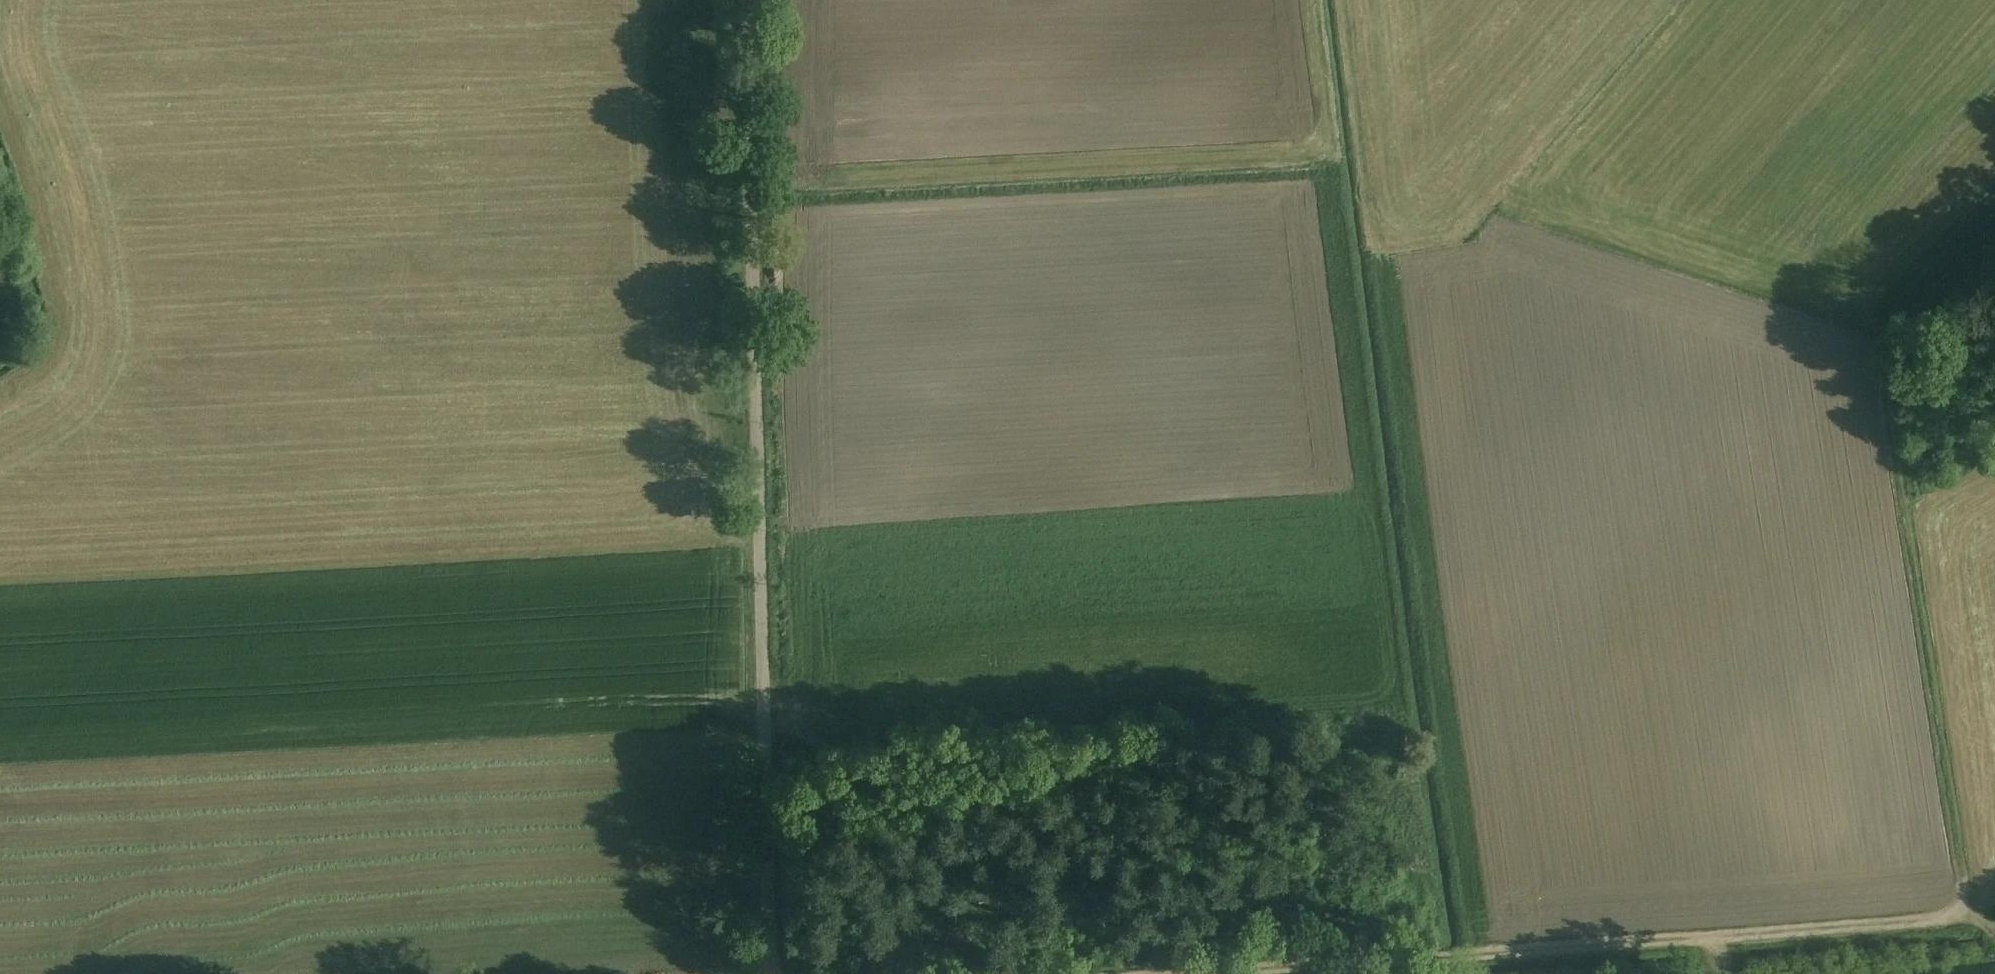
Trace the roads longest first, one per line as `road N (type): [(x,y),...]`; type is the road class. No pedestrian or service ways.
road 1 (track): [(1163,973),(1943,923),(1960,887),(1886,347)]
road 2 (unclassified): [(751,0),(767,718),(783,973)]

